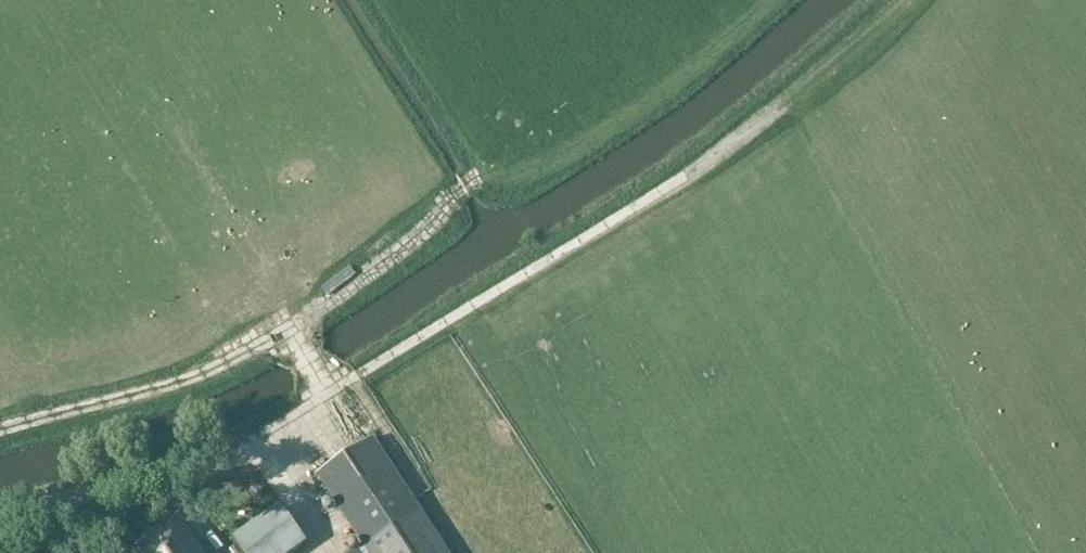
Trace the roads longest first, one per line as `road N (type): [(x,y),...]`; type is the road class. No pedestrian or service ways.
road 1 (track): [(673,77),(506,182),(460,193),(349,292),(227,370),(0,437)]
road 2 (track): [(350,389),(687,185),(905,0)]

